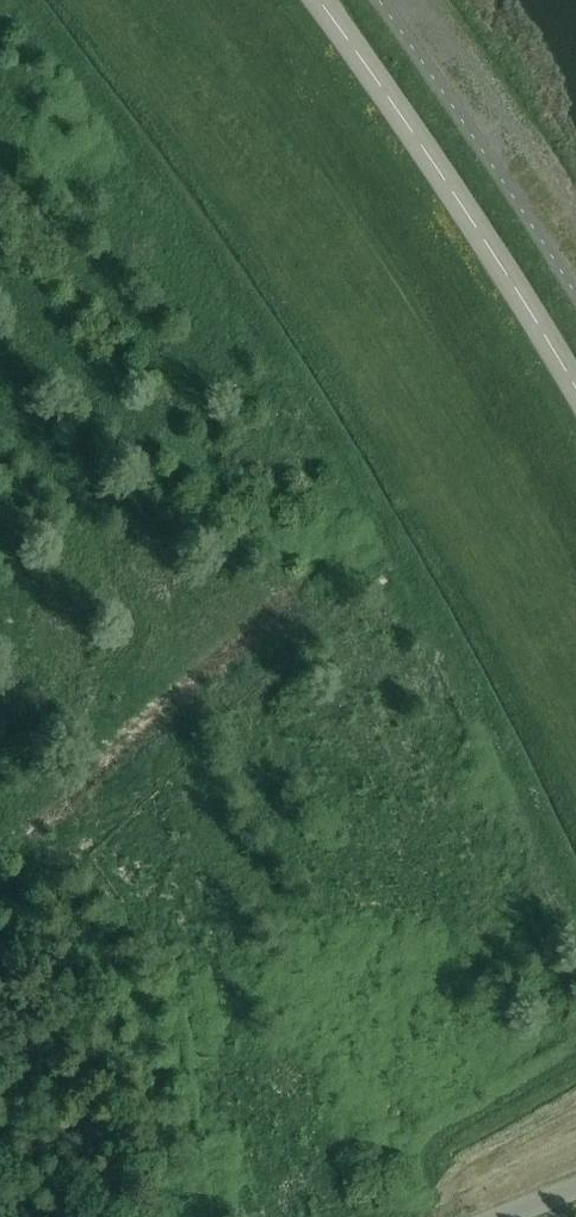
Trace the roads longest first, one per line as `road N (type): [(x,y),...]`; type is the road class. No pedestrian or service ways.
road 1 (track): [(575,914),(375,526),(279,365),(15,0)]
road 2 (tertiary): [(318,0),(575,388)]
road 3 (track): [(419,1216),(428,1201),(426,1150),(437,1136),(575,1057)]
road 4 (track): [(428,1201),(575,1123)]

